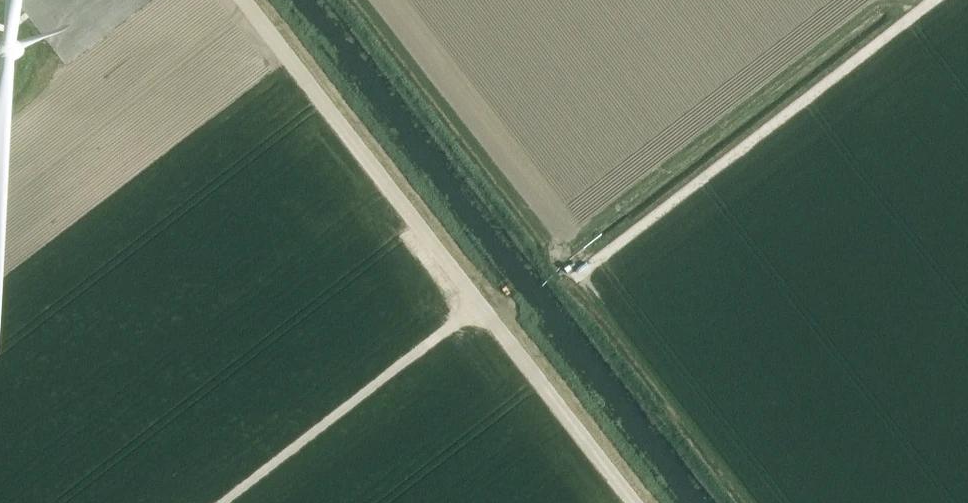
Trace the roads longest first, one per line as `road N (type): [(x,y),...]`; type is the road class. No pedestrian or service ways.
road 1 (track): [(631,502),(240,0)]

